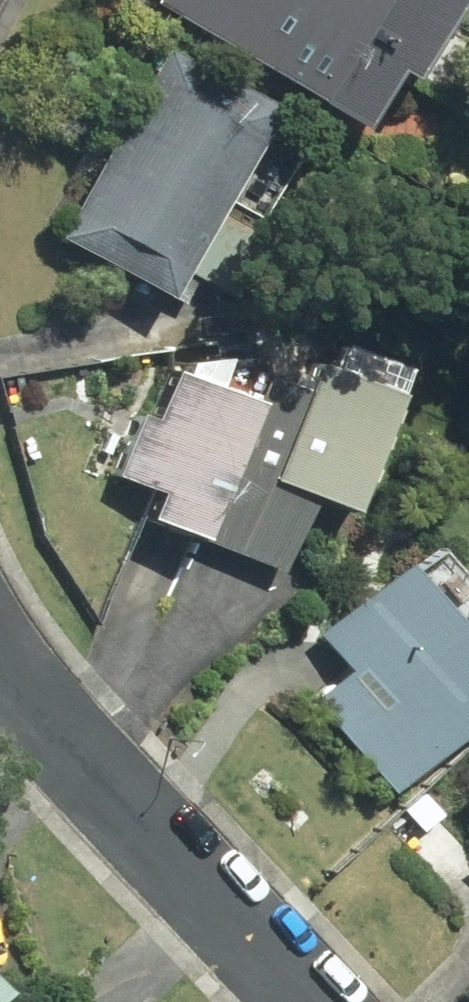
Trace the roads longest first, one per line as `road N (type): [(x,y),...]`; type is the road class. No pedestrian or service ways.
road 1 (residential): [(309,1001),(73,755),(0,666)]

